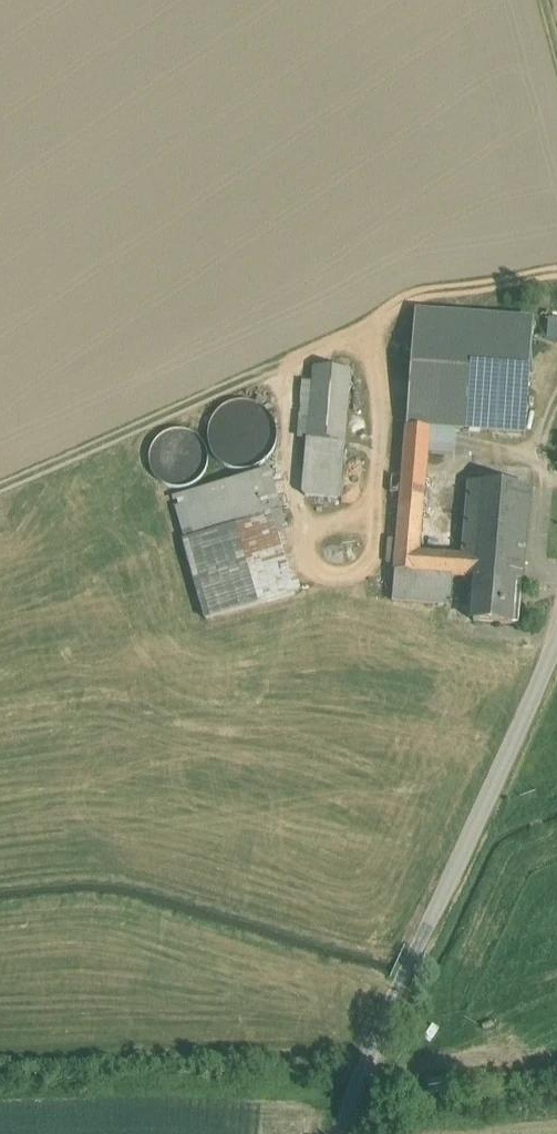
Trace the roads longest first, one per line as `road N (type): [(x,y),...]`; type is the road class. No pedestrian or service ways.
road 1 (unclassified): [(556,640),(380,1028),(344,1133)]

